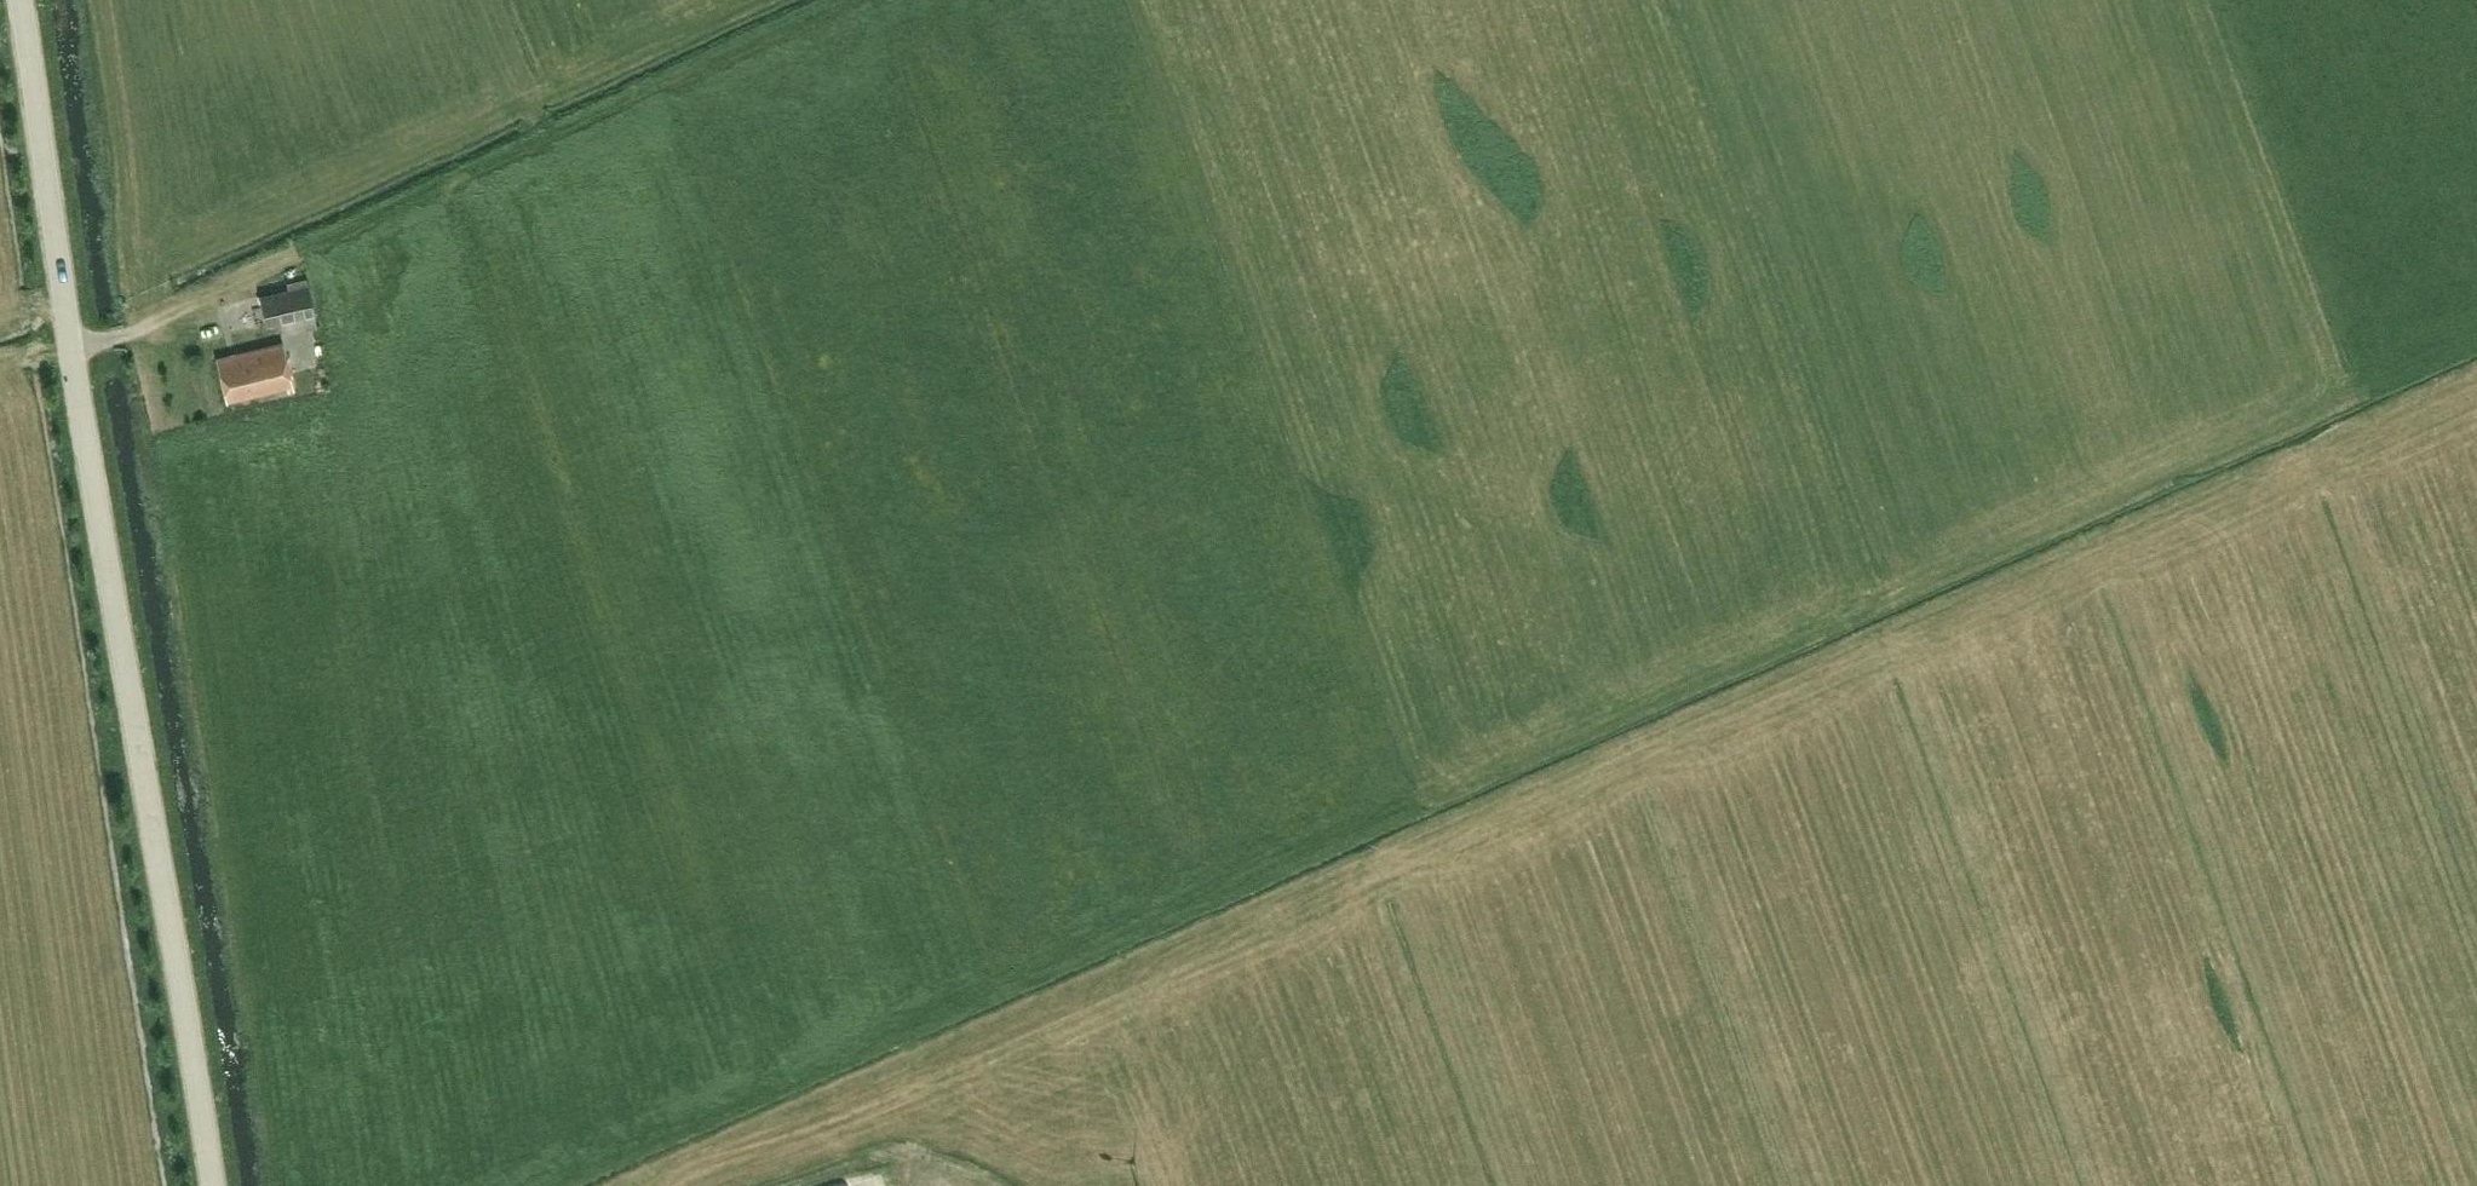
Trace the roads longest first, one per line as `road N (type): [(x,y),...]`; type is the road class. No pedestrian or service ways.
road 1 (unclassified): [(205,1185),(22,0)]

